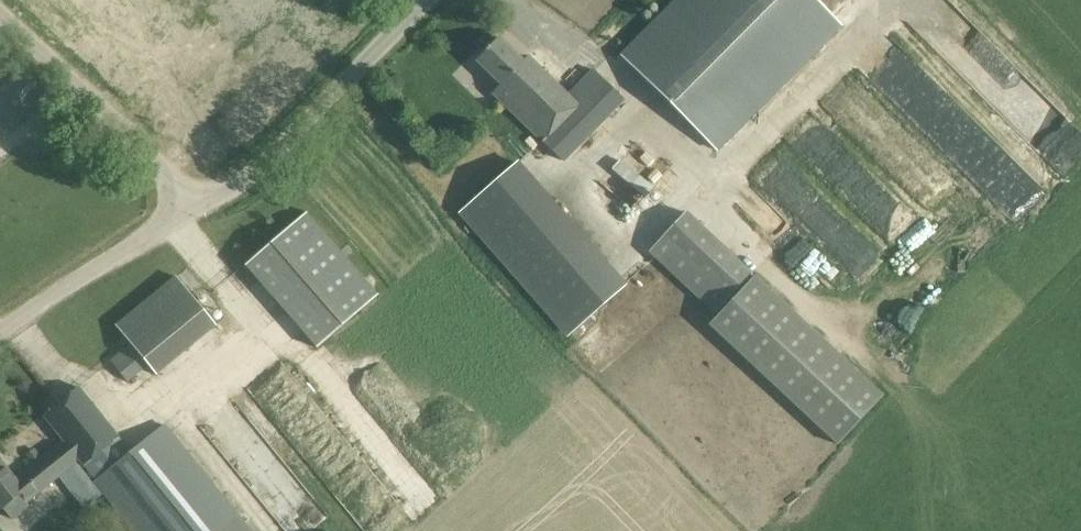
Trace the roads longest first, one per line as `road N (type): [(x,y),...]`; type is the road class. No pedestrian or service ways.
road 1 (unclassified): [(191,203),(252,173),(428,0)]
road 2 (unclassified): [(191,203),(0,22)]
road 3 (unclassified): [(0,339),(191,203)]

